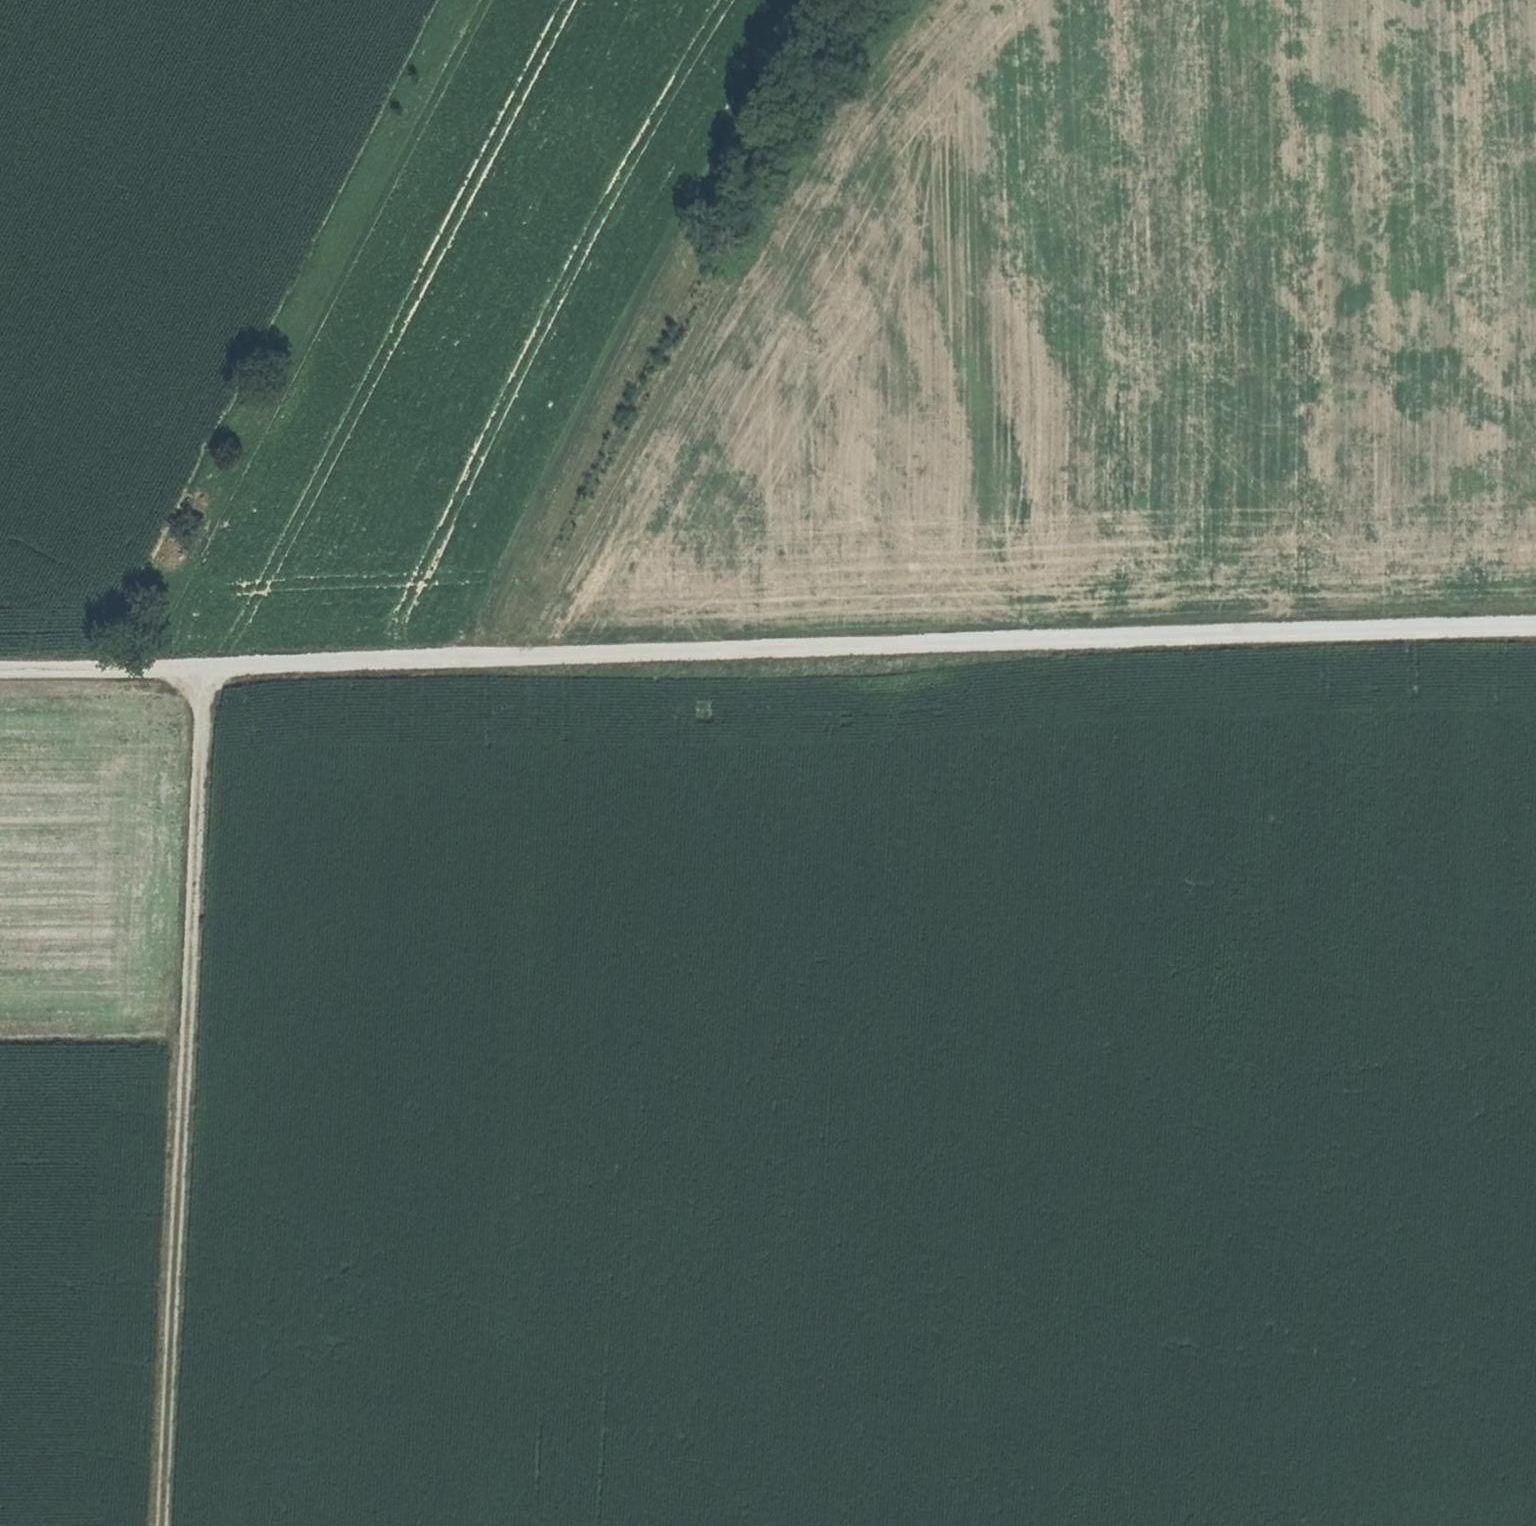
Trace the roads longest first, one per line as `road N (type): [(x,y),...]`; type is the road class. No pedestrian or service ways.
road 1 (unclassified): [(0,670),(1535,628)]
road 2 (track): [(206,670),(159,1525)]

